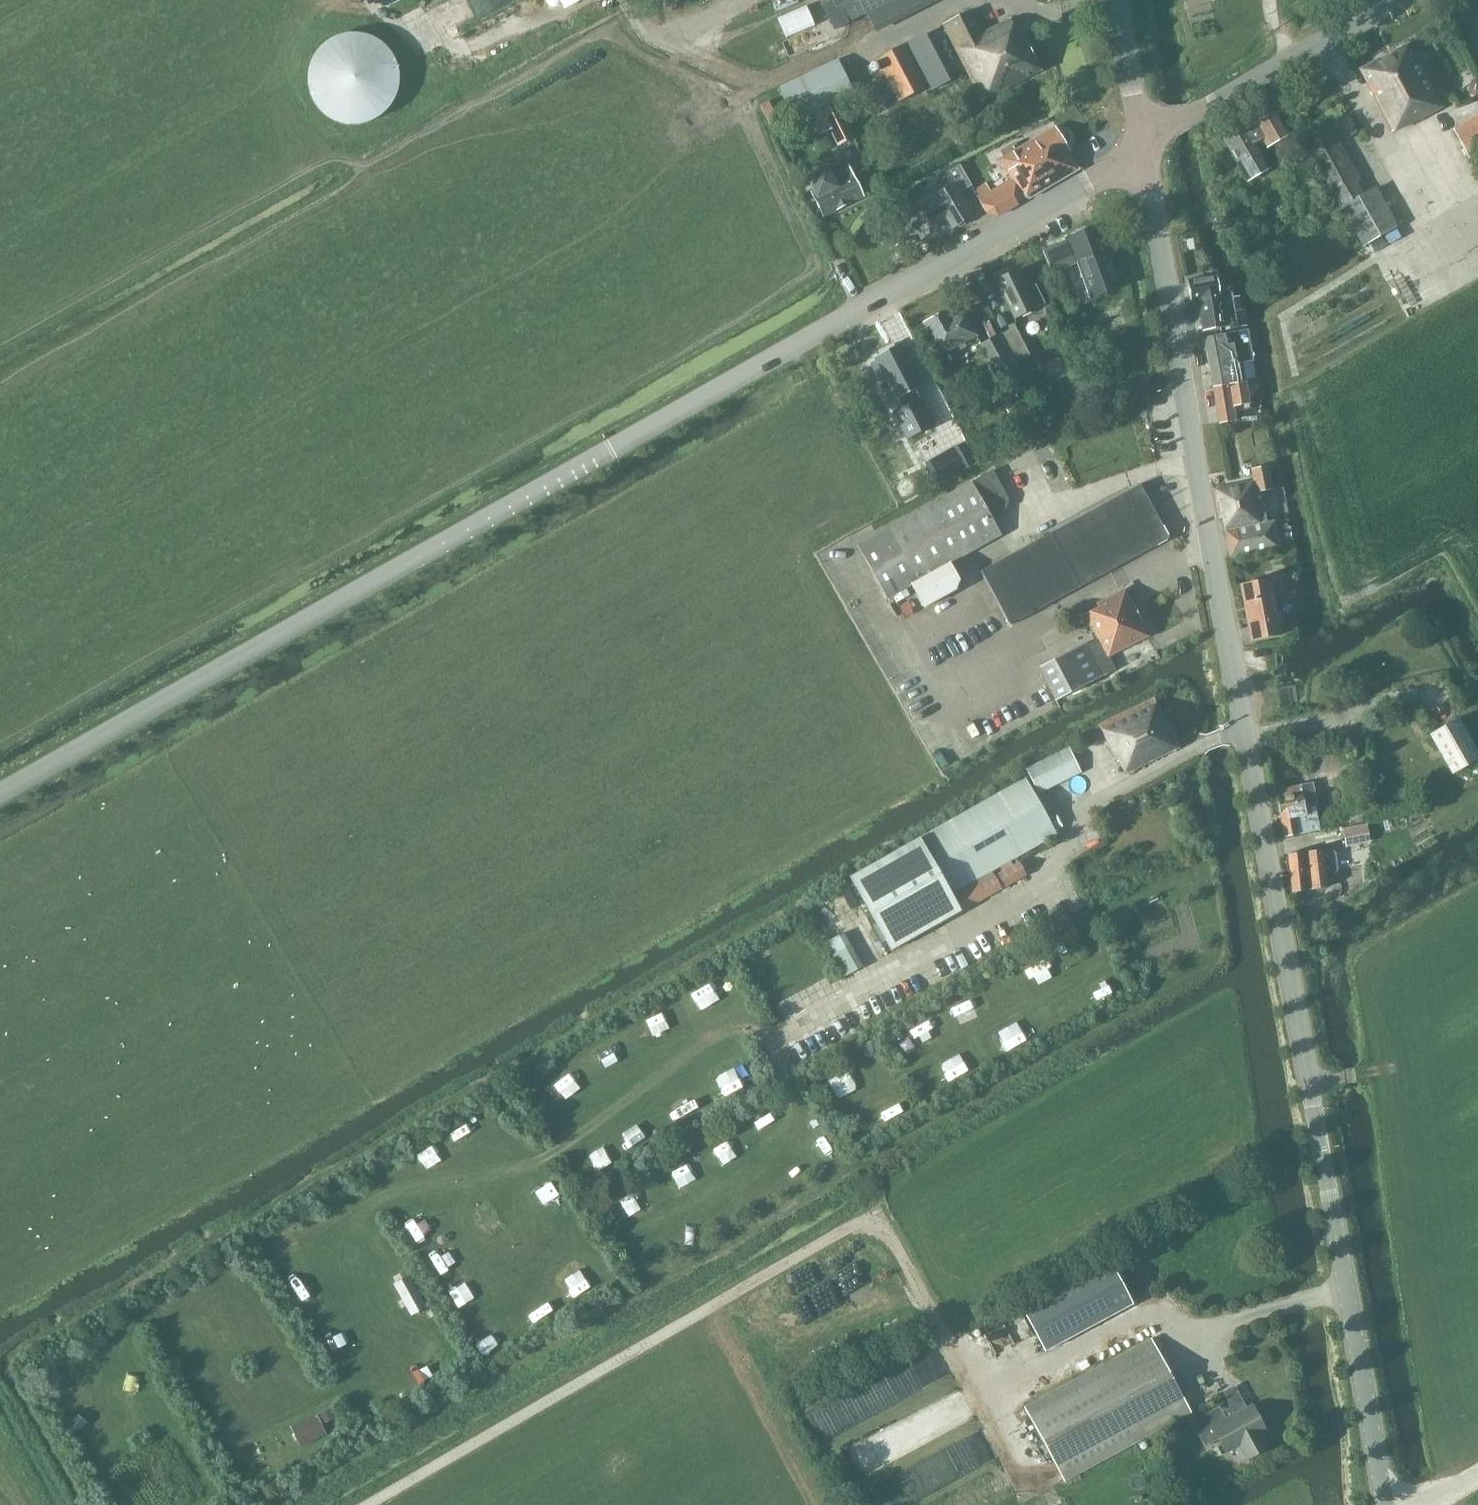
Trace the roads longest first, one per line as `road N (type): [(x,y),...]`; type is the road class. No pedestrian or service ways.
road 1 (tertiary): [(1388,1504),(1244,724),(1148,143)]
road 2 (tertiary): [(0,798),(1092,183),(1148,143)]
road 3 (track): [(627,0),(643,29),(759,83),(966,0)]
road 4 (tertiary): [(1148,143),(1402,0)]
road 5 (tertiary): [(1148,143),(1114,0)]

